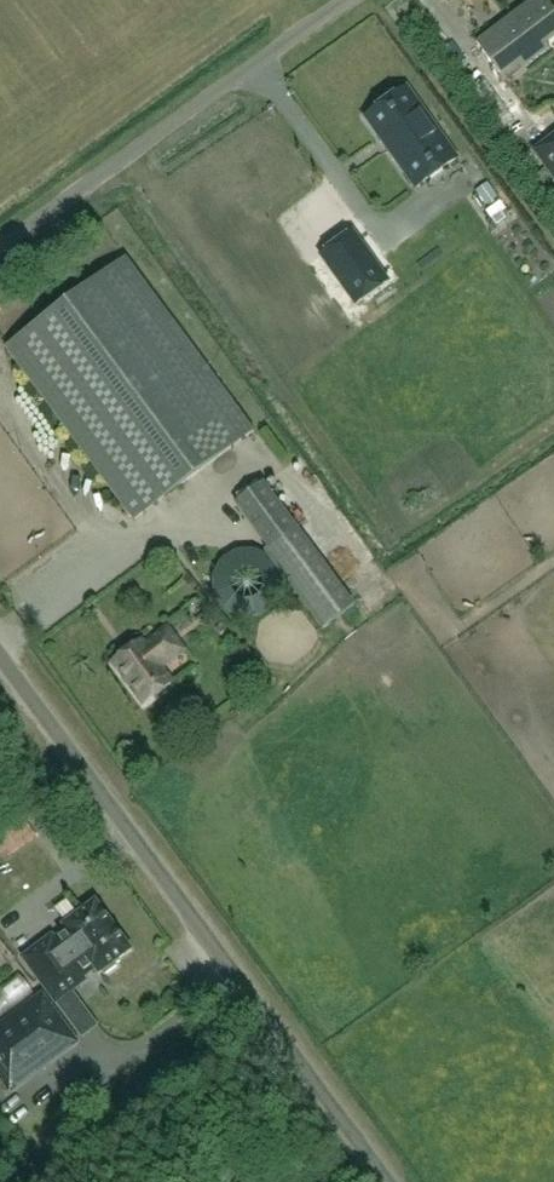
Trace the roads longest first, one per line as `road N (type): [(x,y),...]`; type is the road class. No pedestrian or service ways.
road 1 (unclassified): [(391,1181),(0,650)]
road 2 (unclassified): [(0,248),(350,0)]

